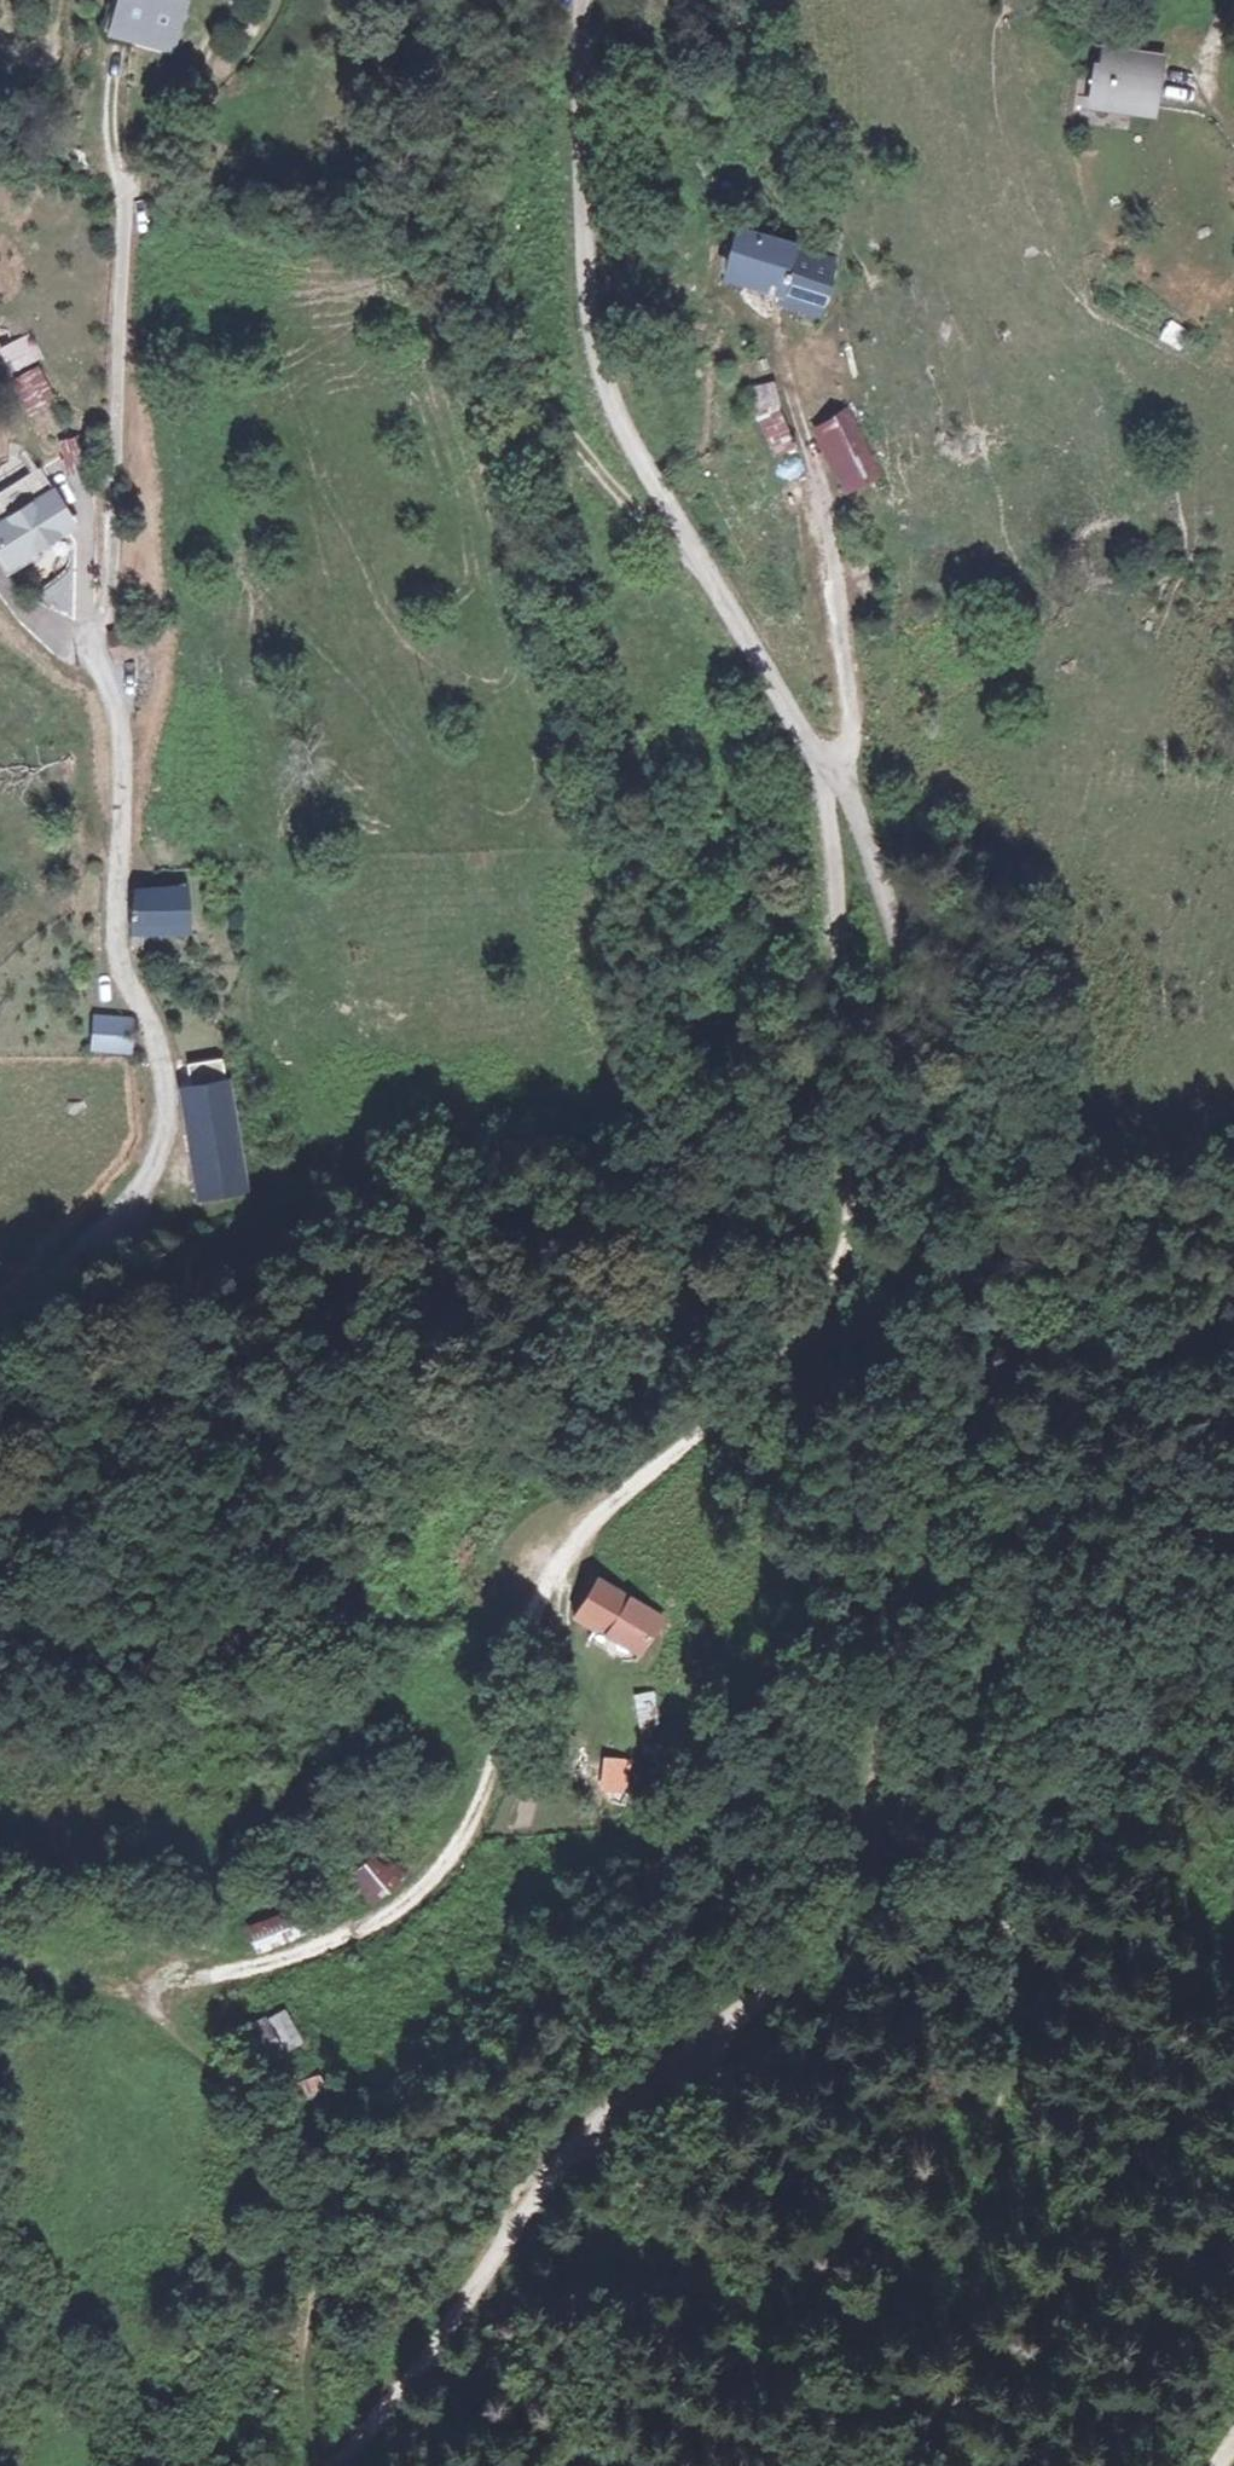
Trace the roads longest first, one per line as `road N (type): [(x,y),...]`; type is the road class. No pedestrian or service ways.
road 1 (unclassified): [(833,776),(854,806),(934,1020),(988,1182),(1010,1281),(1002,1368),(926,1595),(880,1838),(818,1969),(584,2145),(451,2342),(342,2465)]
road 2 (residential): [(146,1990),(308,1948),(398,1913),(443,1874),(480,1820),(506,1753),(563,1563),(625,1495),(768,1391),(840,1300),(855,1226),(855,1109),(826,801),(833,776)]
road 3 (unclassified): [(587,0),(579,161),(598,366),(684,548),(833,776)]
road 4 (unclassified): [(0,1356),(65,1302),(151,1185),(176,1120),(168,1052),(127,963),(127,770),(93,649)]
road 5 (track): [(684,548),(591,472),(493,321),(363,0)]
road 6 (track): [(93,649),(106,613),(115,497),(124,189),(111,118),(119,51)]
road 7 (track): [(943,2465),(1047,1966)]
road 8 (track): [(1047,1966),(998,1956),(818,1969)]

